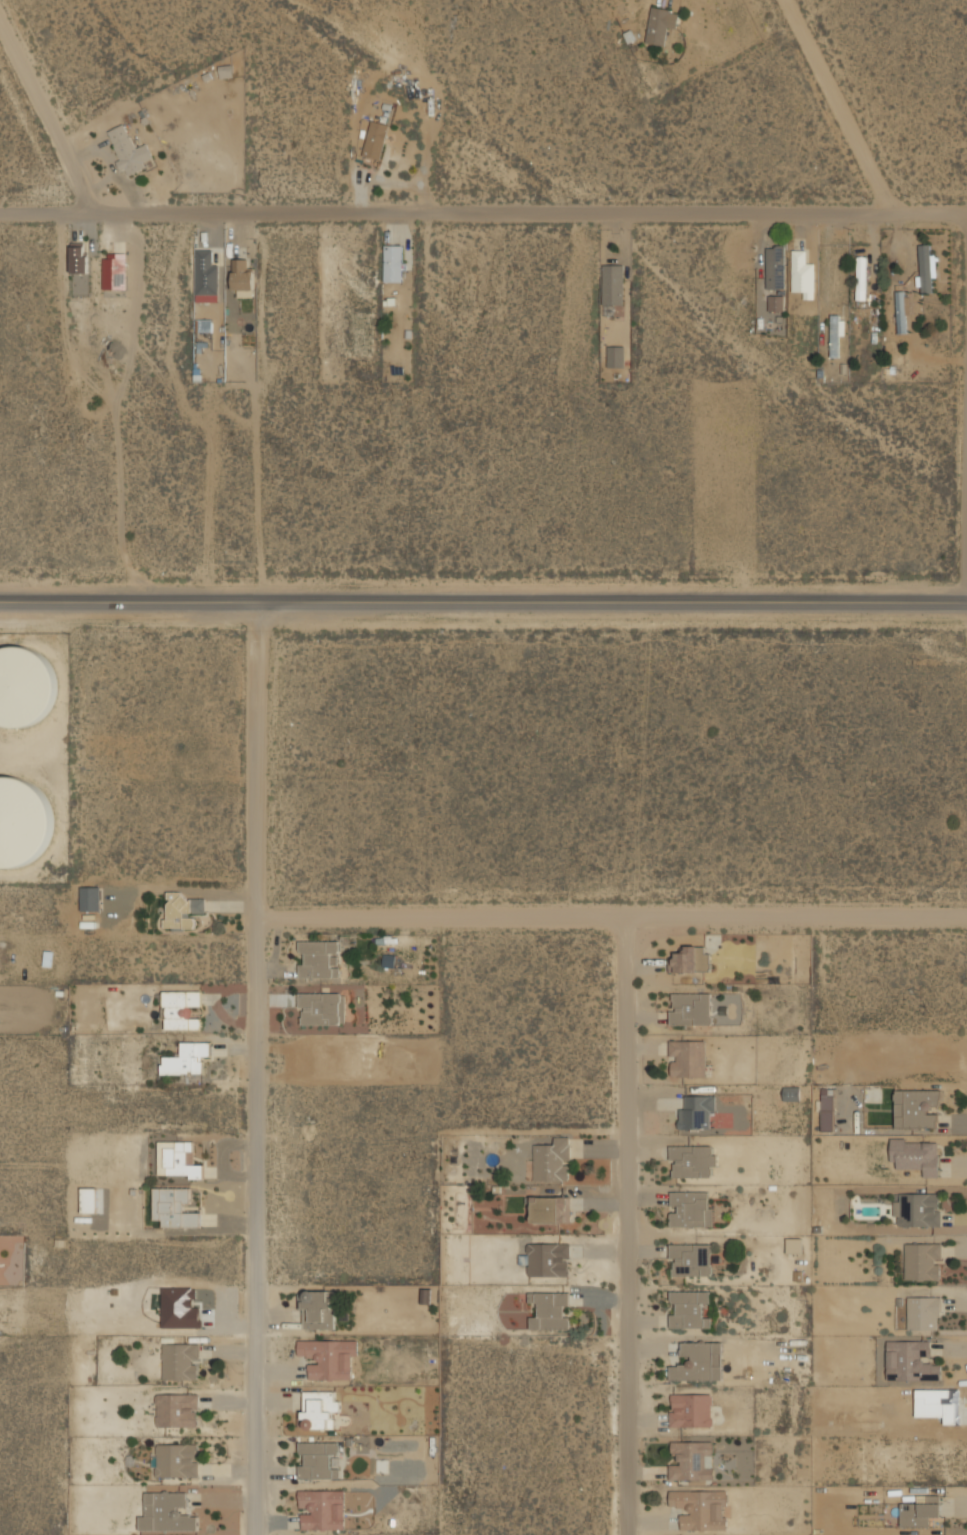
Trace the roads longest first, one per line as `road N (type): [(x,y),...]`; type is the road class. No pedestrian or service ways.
road 1 (secondary): [(0,600),(966,601)]
road 2 (residential): [(0,213),(966,213)]
road 3 (residential): [(256,918),(966,917)]
road 4 (residential): [(624,917),(625,1534)]
road 5 (residential): [(256,918),(256,1534)]
road 6 (residential): [(784,0),(893,212)]
road 7 (residential): [(0,23),(84,214)]

